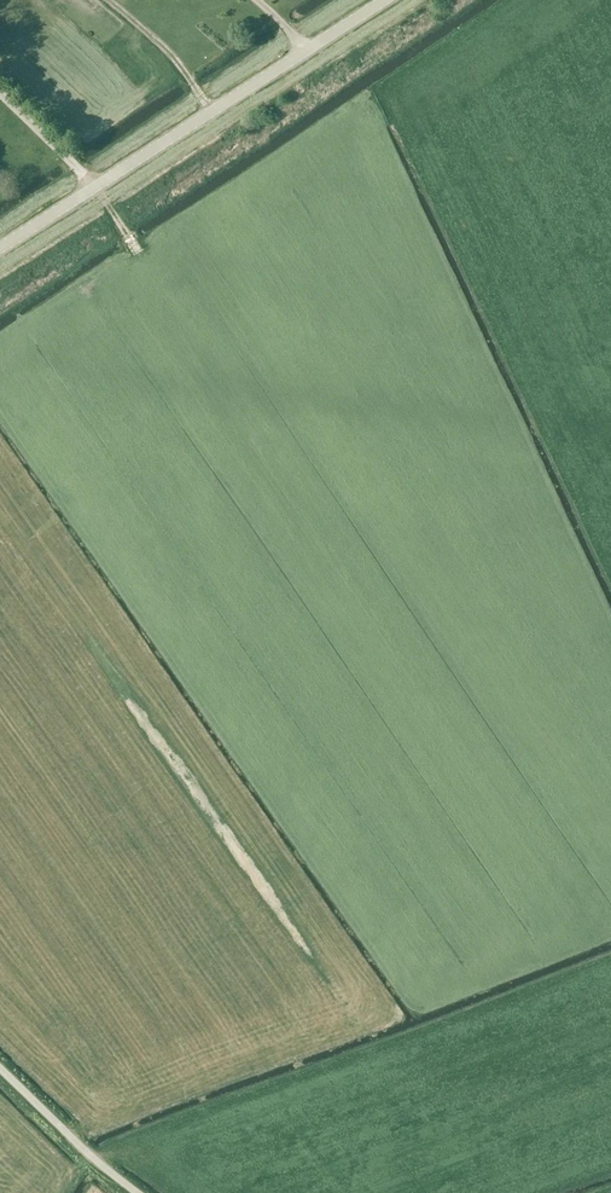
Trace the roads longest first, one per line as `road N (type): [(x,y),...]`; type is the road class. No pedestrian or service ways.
road 1 (tertiary): [(0,249),(385,0)]
road 2 (unclassified): [(138,1192),(0,1068)]

